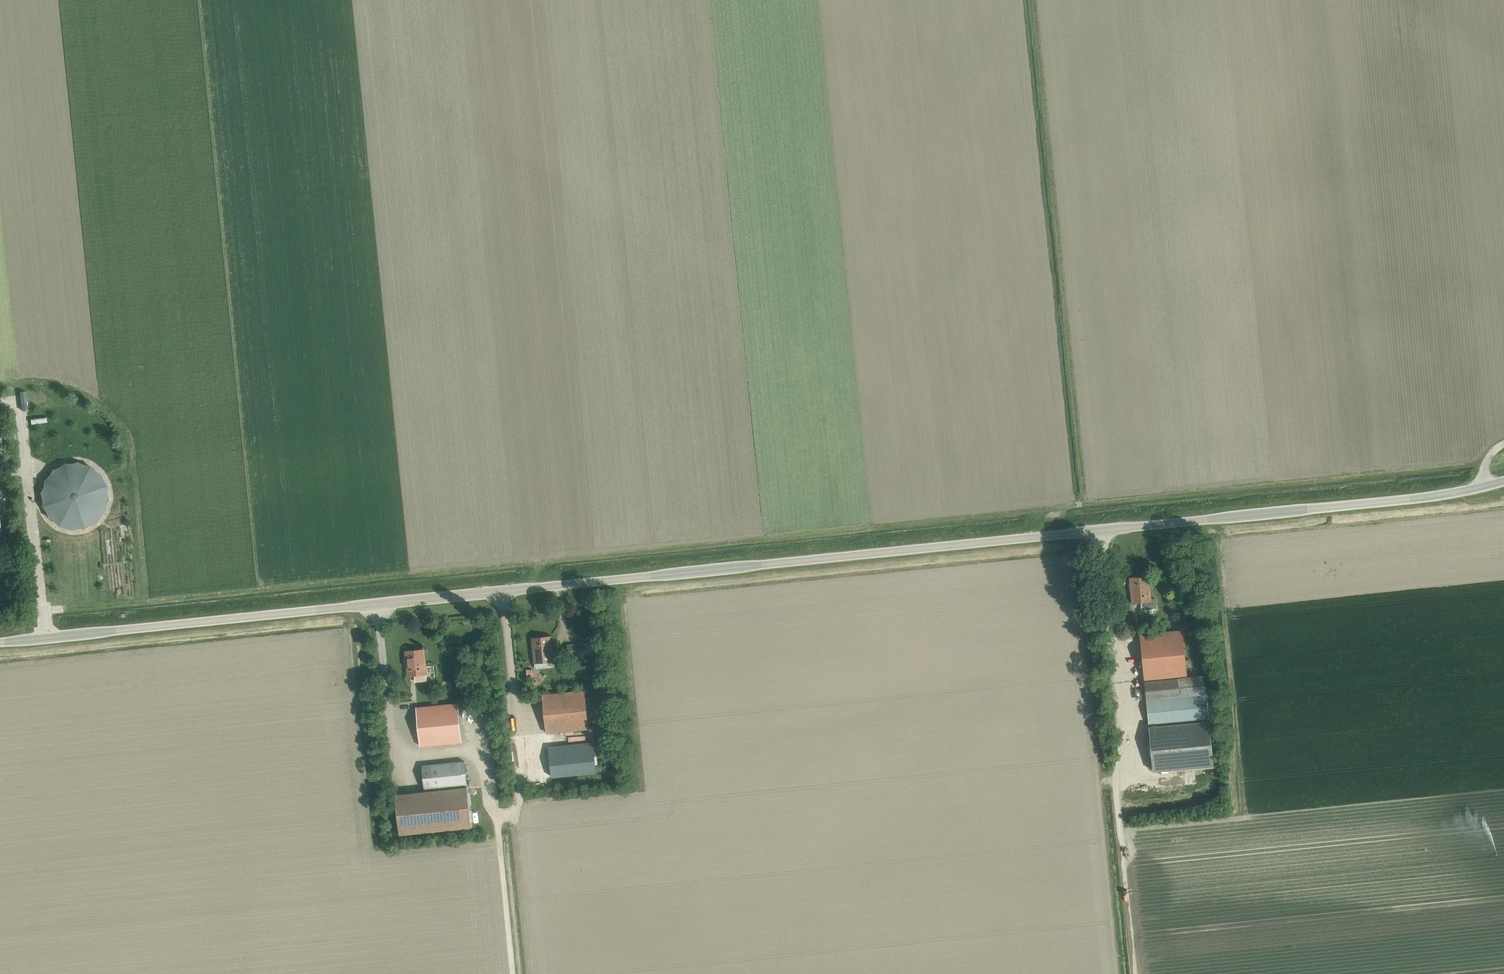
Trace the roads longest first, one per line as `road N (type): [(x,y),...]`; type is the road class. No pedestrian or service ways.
road 1 (unclassified): [(0,642),(1396,500),(1503,480)]

